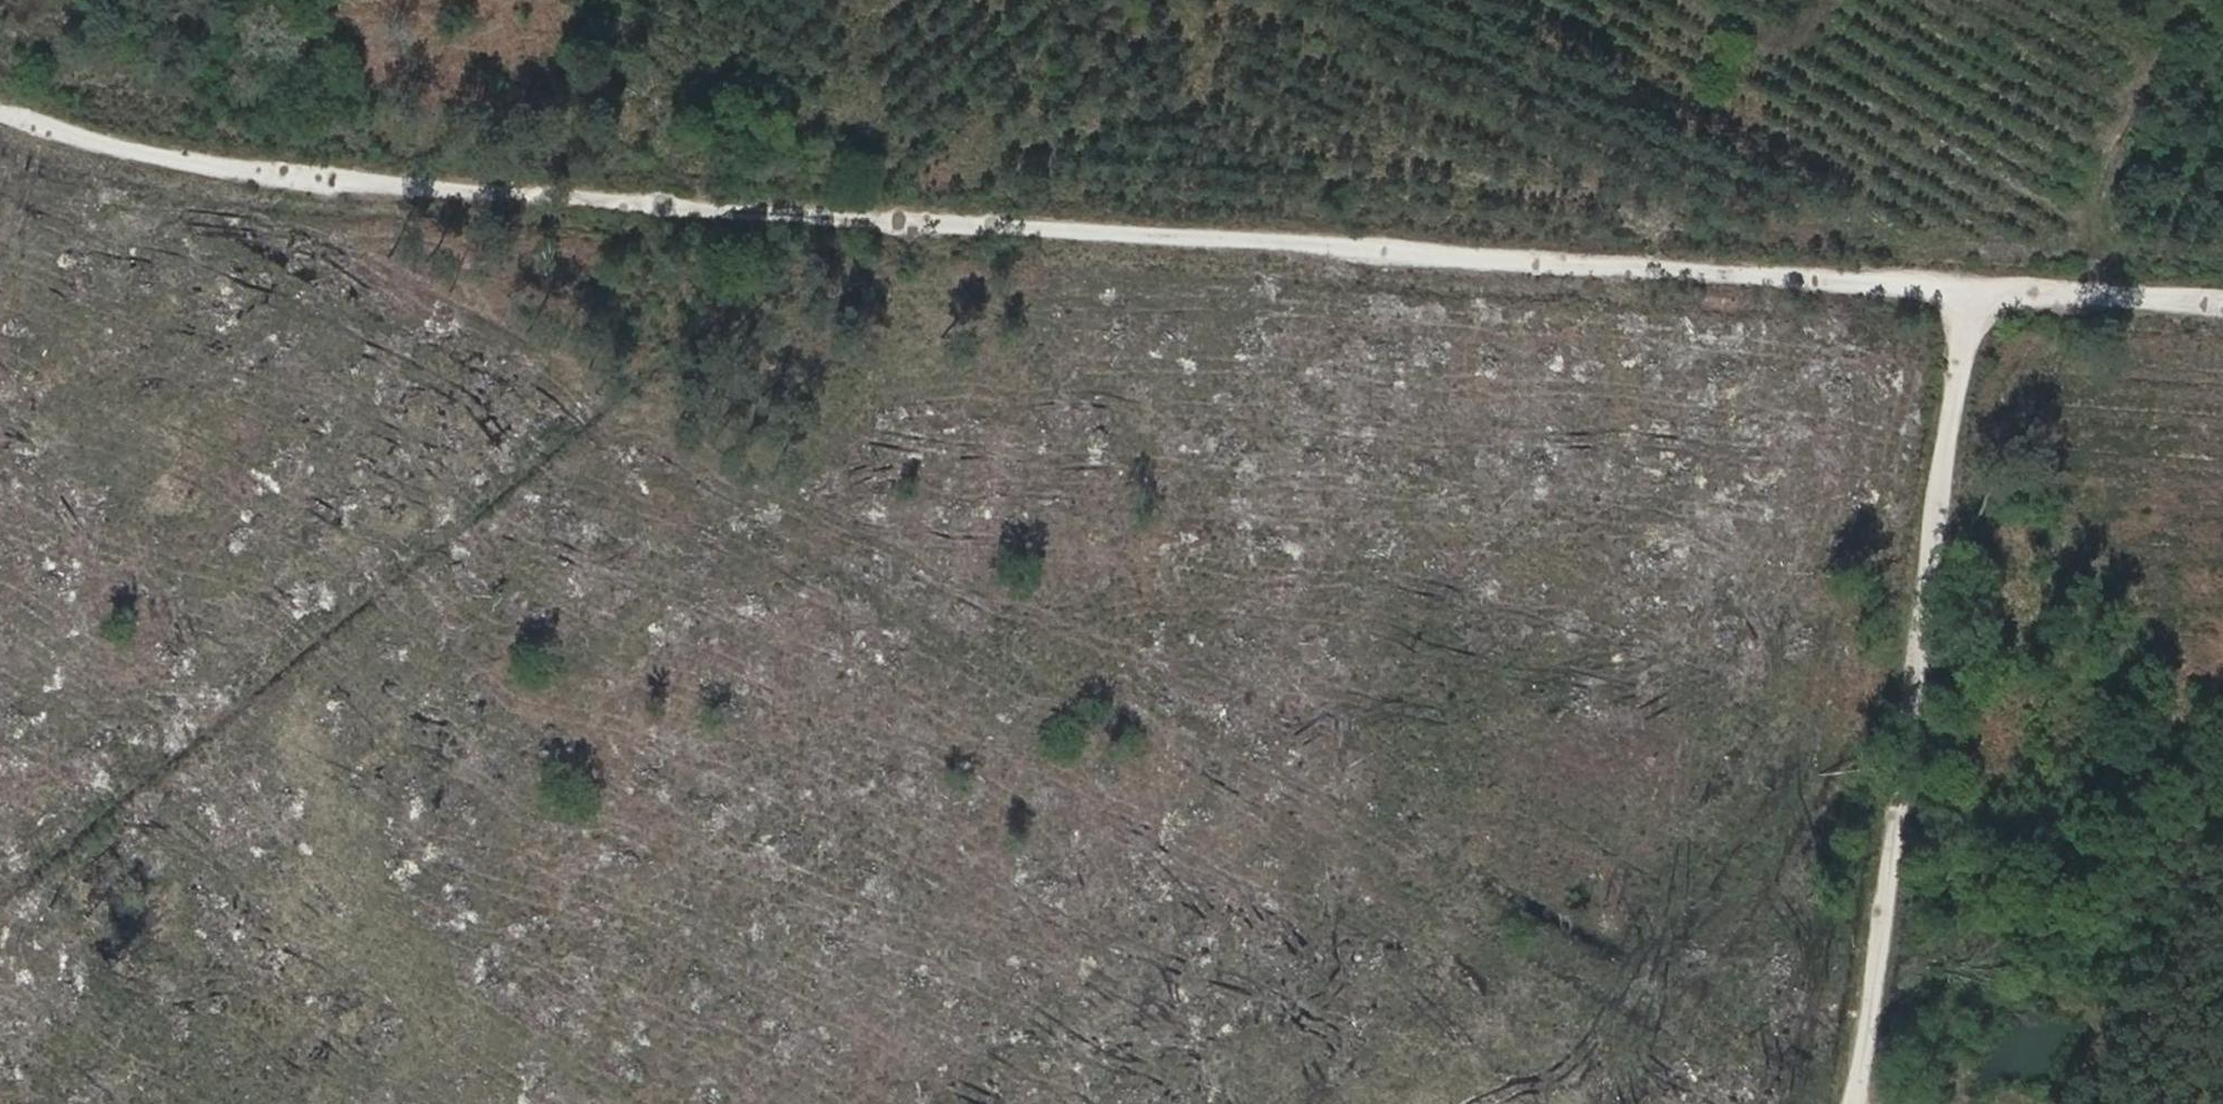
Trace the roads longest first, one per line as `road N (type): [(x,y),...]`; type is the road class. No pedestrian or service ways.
road 1 (track): [(2222,305),(344,182),(129,152),(0,112)]
road 2 (track): [(1968,291),(1858,1103)]
road 3 (track): [(0,100),(77,0)]

